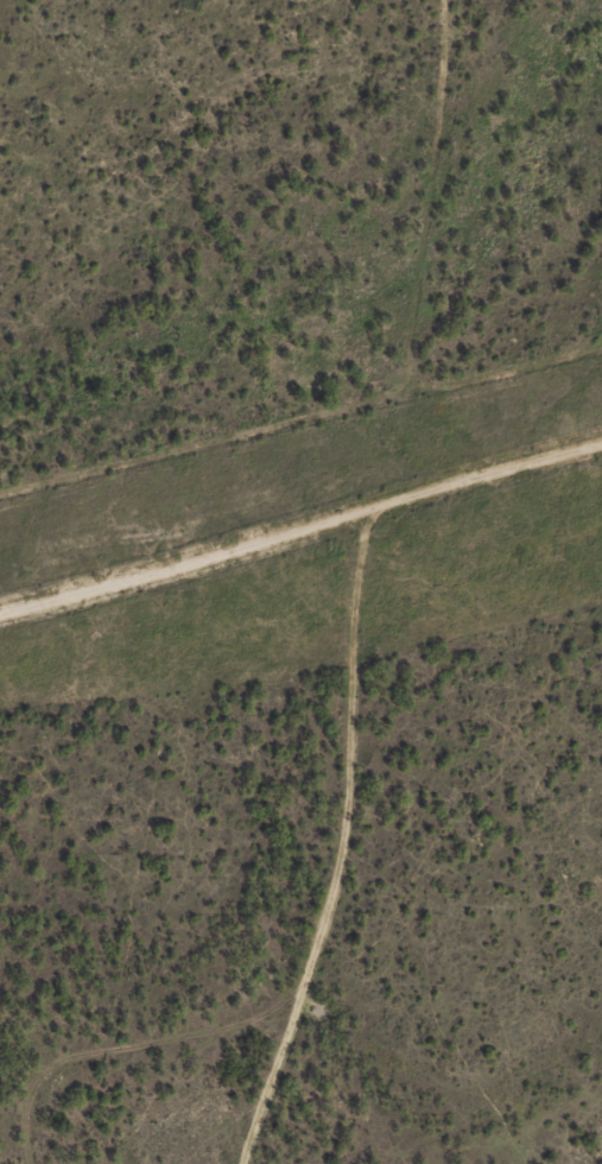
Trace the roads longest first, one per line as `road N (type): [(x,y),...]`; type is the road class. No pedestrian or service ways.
road 1 (residential): [(429,0),(429,100),(393,437),(338,546),(344,835),(236,1163)]
road 2 (residential): [(0,611),(338,546)]
road 3 (residential): [(338,546),(601,472)]

